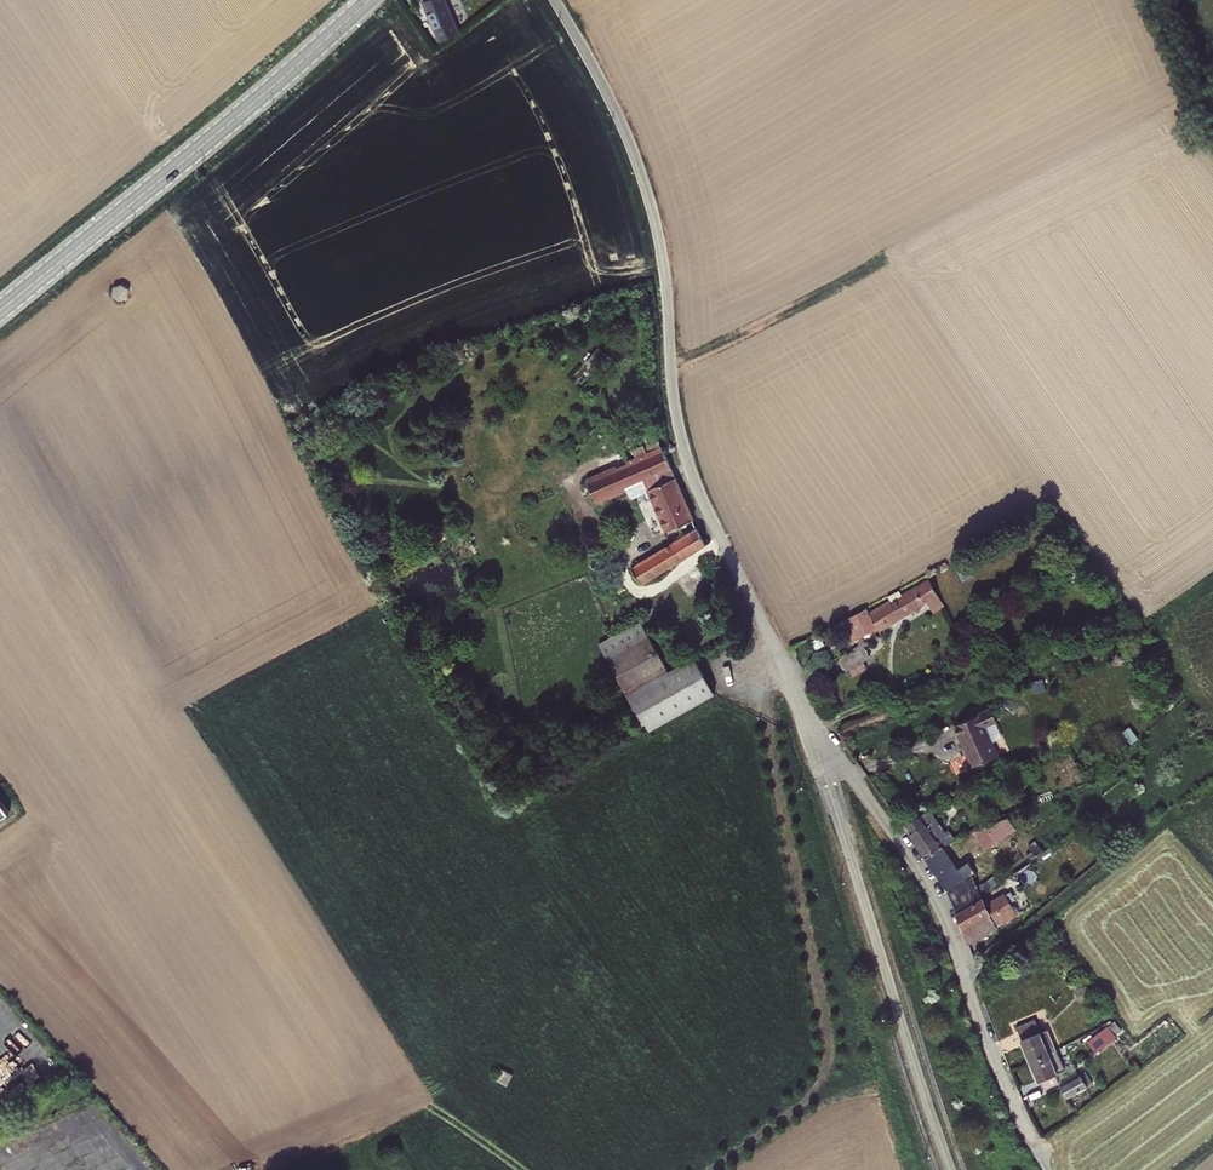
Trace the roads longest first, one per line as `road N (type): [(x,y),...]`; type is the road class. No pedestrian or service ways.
road 1 (unclassified): [(554,0),(615,108),(645,189),(691,469),(818,756)]
road 2 (secondary): [(370,0),(0,311)]
road 3 (unclassified): [(818,756),(848,774),(940,905),(994,1070),(1045,1169)]
road 4 (residential): [(818,756),(950,1169)]

